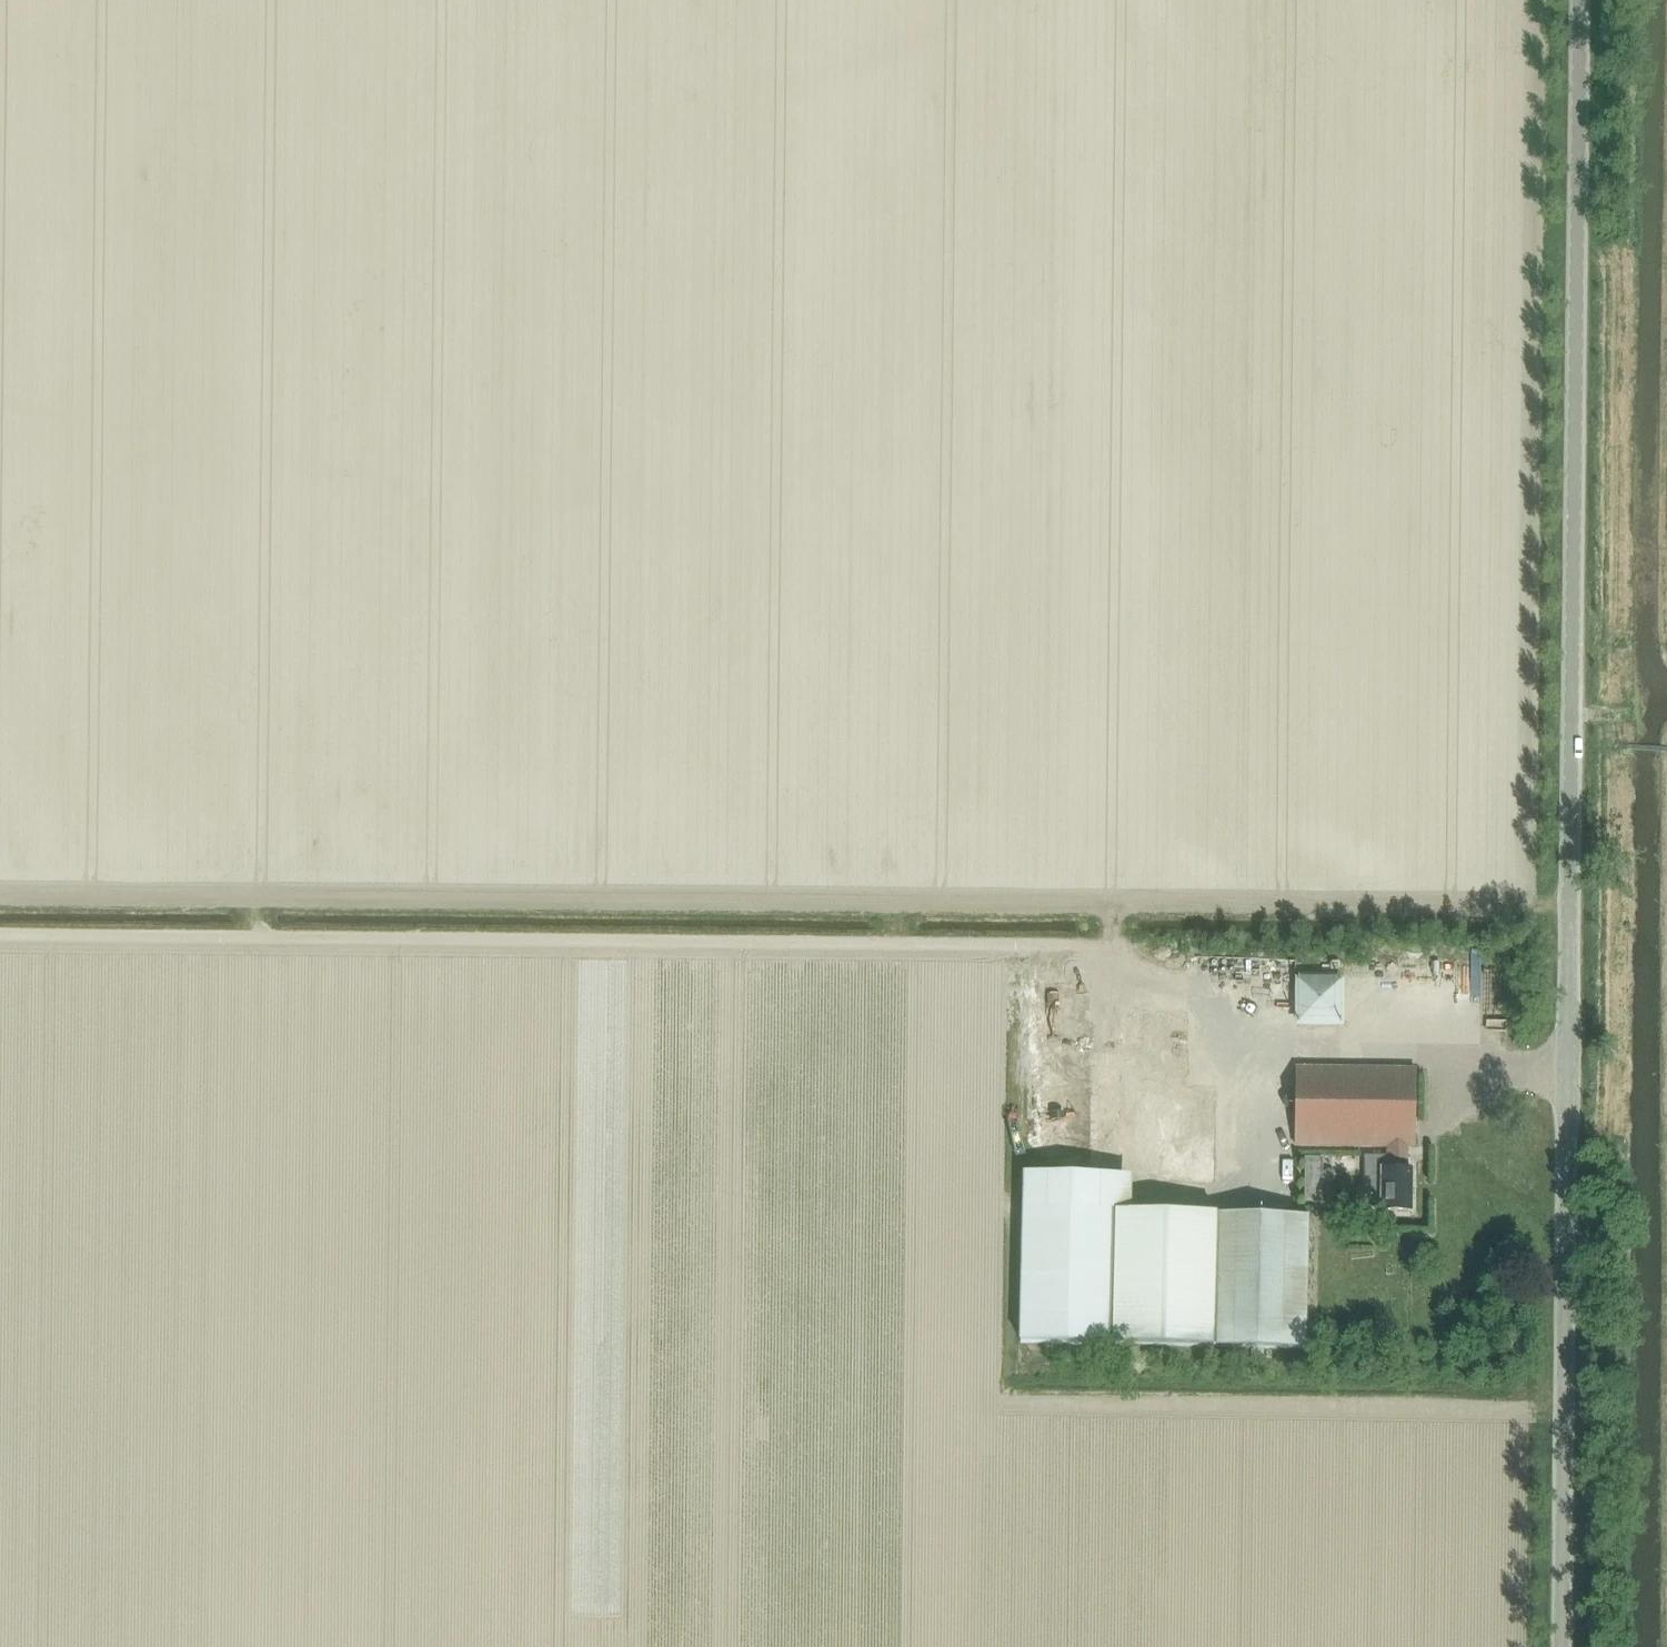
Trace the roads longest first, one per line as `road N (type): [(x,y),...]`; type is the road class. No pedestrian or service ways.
road 1 (unclassified): [(1561,1646),(1580,0)]

